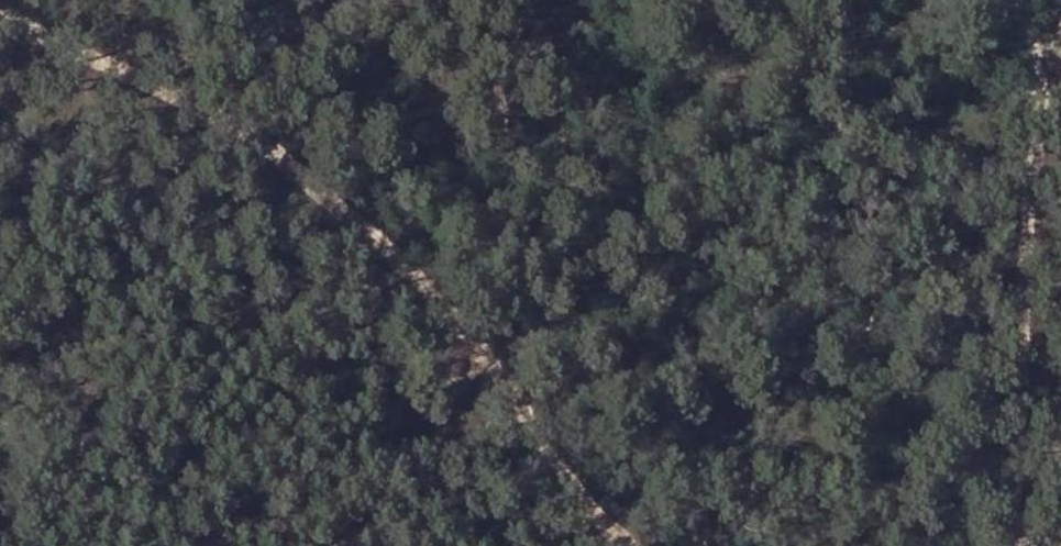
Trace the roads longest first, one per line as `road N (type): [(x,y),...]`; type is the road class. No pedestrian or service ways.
road 1 (track): [(0,11),(275,156),(417,271),(595,510),(632,545)]
road 2 (track): [(1016,0),(1034,89),(1035,188),(1023,286),(1024,502),(1011,540),(999,545)]

